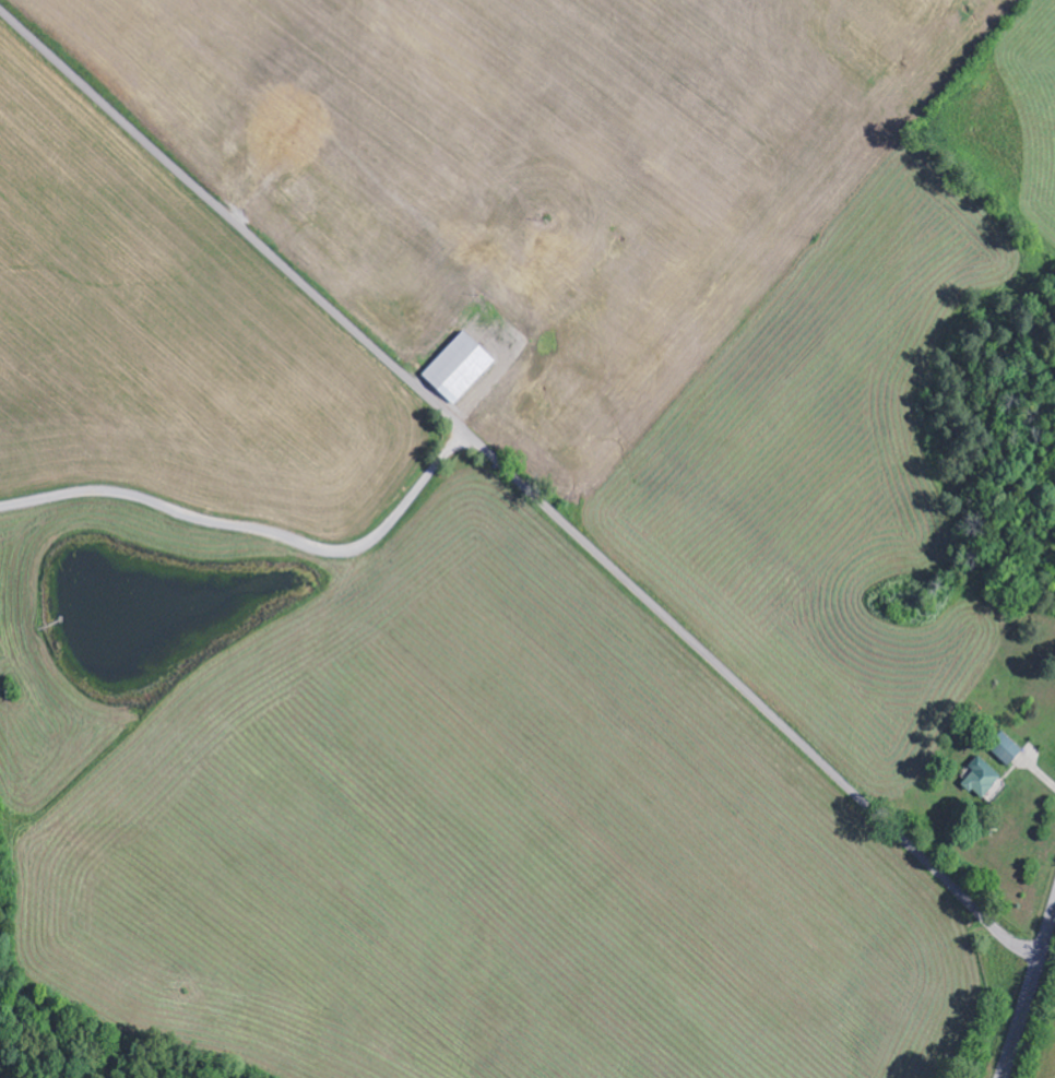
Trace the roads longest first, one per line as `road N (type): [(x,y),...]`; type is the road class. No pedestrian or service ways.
road 1 (residential): [(1039,957),(997,935),(721,666),(0,13)]
road 2 (residential): [(465,438),(384,528),(342,552),(110,491),(0,511)]
road 3 (tertiary): [(1002,1077),(1054,904)]

